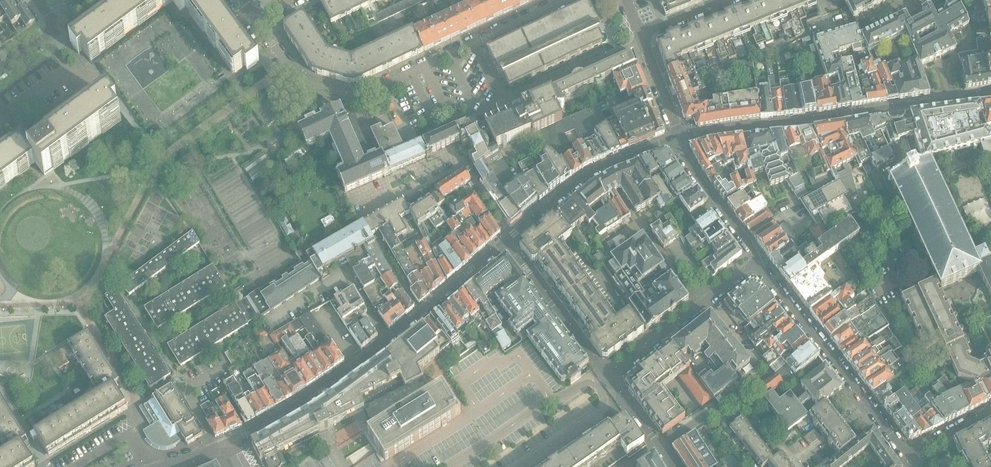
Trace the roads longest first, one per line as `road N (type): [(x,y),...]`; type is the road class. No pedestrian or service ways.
road 1 (residential): [(256,21),(302,79),(356,95),(569,0)]
road 2 (residential): [(229,444),(388,339),(506,239)]
road 3 (residential): [(679,135),(990,91)]
road 4 (residential): [(758,261),(907,455)]
road 5 (residential): [(439,133),(643,37)]
road 6 (residential): [(506,239),(600,169),(679,135)]
road 7 (residential): [(608,377),(758,261)]
road 8 (residential): [(608,377),(506,239)]
road 9 (residential): [(679,135),(758,261)]

